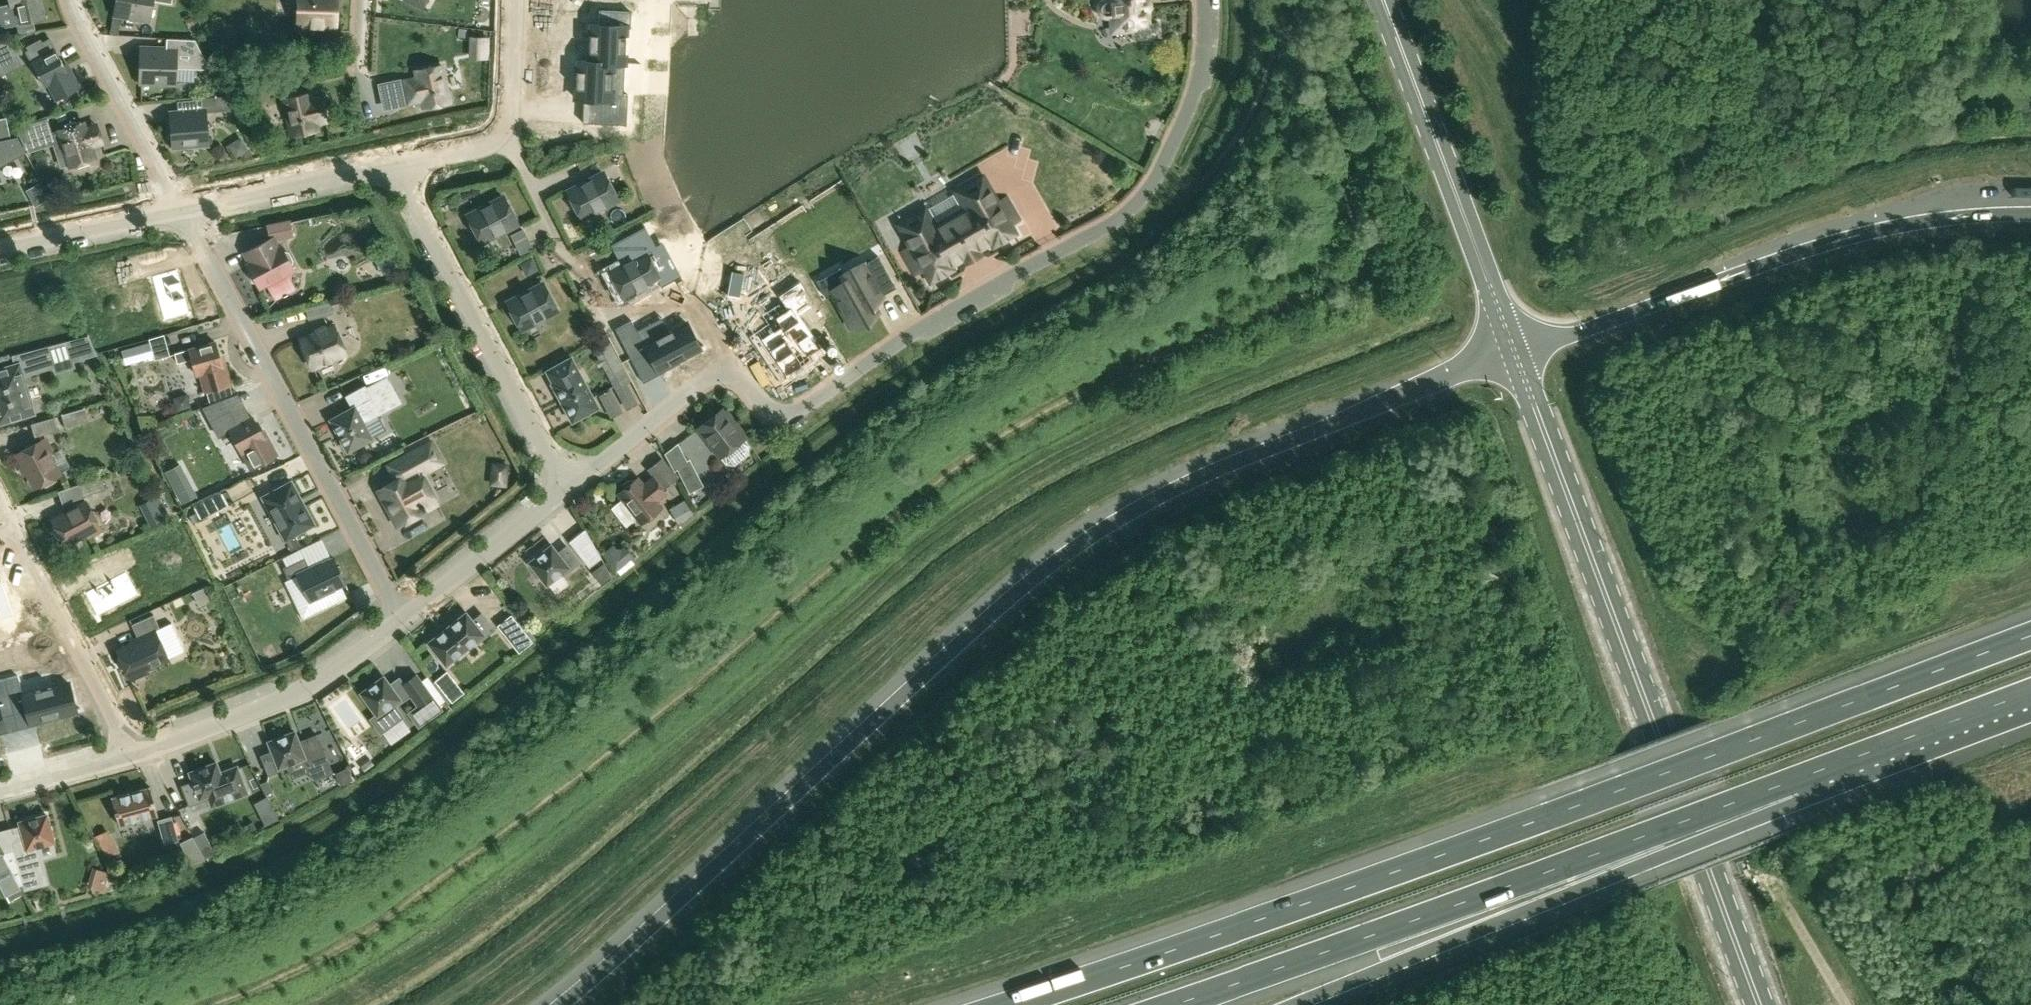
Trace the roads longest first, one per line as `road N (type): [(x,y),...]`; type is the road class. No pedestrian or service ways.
road 1 (motorway): [(1516,354),(1157,497),(1071,546),(703,883),(556,1004)]
road 2 (motorway): [(2030,639),(1316,900),(1003,1004)]
road 3 (residential): [(1204,0),(1196,90),(1153,182),(1130,210),(949,312),(787,417),(729,373),(705,378),(565,479)]
road 4 (primary): [(1758,1004),(1516,354)]
road 5 (motorway): [(1168,1004),(1797,779)]
road 6 (motorway): [(1293,1004),(1746,825),(1797,779)]
road 7 (motorway): [(2030,215),(1900,225),(1516,354)]
road 8 (residential): [(410,607),(179,209)]
road 9 (primary): [(1516,354),(1382,0)]
road 10 (residential): [(565,479),(396,163)]
road 11 (residential): [(410,607),(321,682),(135,754)]
road 12 (residential): [(12,519),(135,754)]
road 13 (motorway): [(1797,779),(2030,692)]
road 14 (residential): [(396,163),(485,145),(501,131),(509,112),(512,0)]
road 15 (residential): [(71,0),(179,209)]
road 16 (residential): [(179,209),(396,163)]
road 17 (residential): [(565,479),(410,607)]
road 18 (residential): [(0,241),(179,209)]
road 19 (residential): [(135,754),(0,786)]

